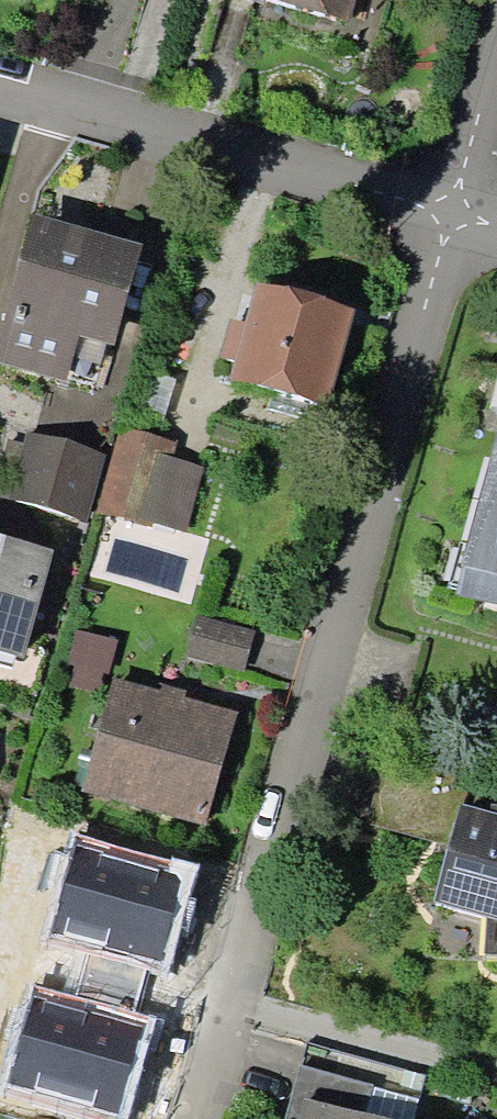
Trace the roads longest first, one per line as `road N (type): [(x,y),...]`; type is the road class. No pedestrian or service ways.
road 1 (residential): [(225,1118),(451,216)]
road 2 (residential): [(0,89),(451,216)]
road 3 (residential): [(451,216),(496,54)]

